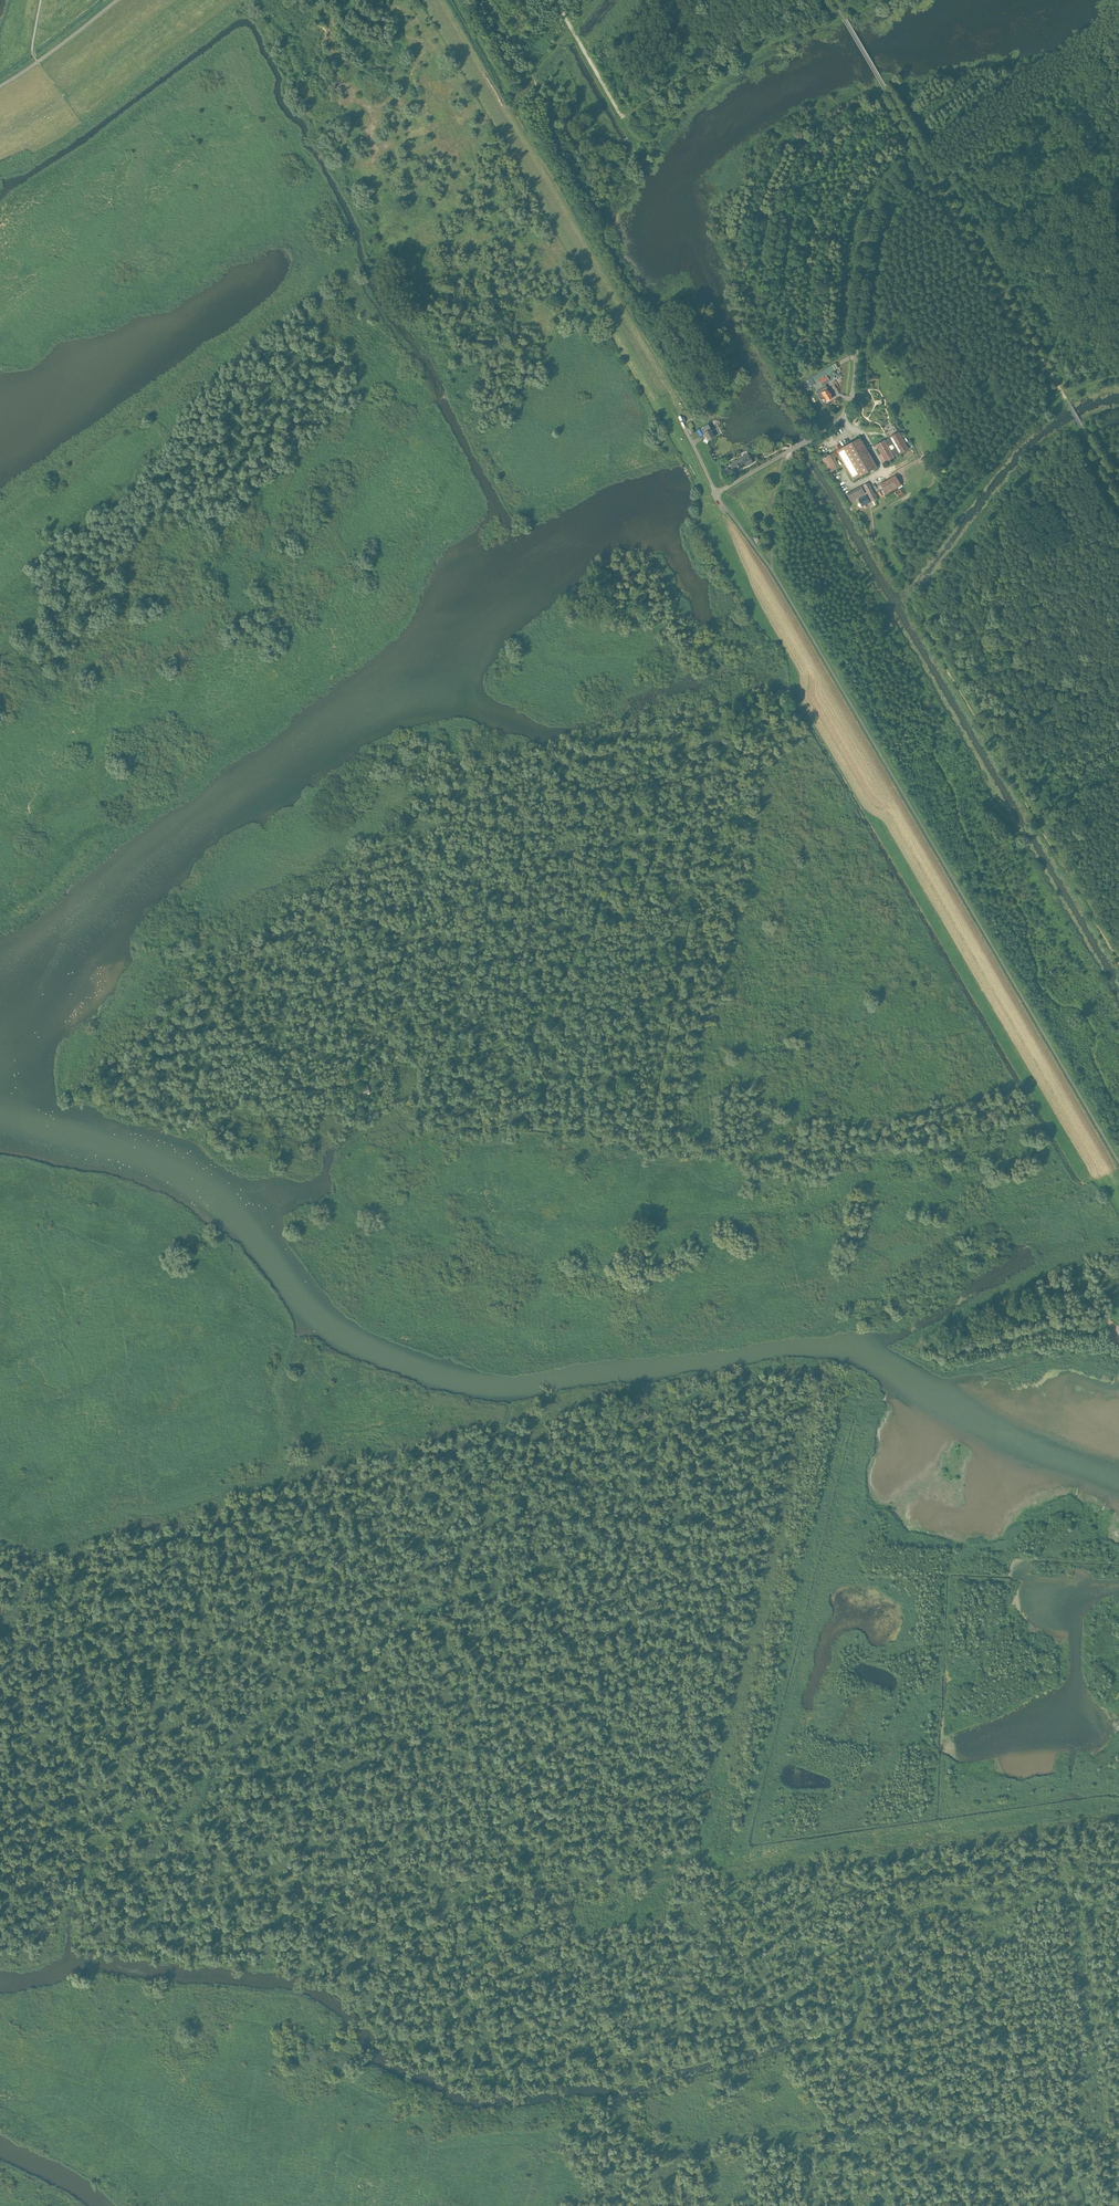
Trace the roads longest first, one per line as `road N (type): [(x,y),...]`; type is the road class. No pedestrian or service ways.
road 1 (track): [(1118,957),(923,622)]
road 2 (track): [(1118,491),(927,162)]
road 3 (track): [(621,113),(801,0)]
road 4 (track): [(819,433),(795,384),(857,350)]

